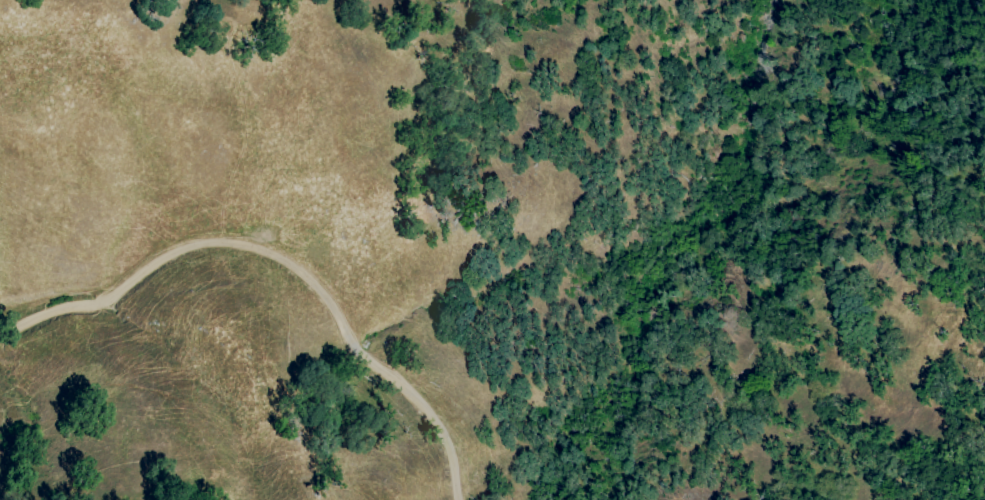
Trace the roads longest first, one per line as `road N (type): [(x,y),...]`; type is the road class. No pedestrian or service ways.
road 1 (residential): [(0,342),(31,322),(113,305),(174,260),(236,244),(292,266),(327,296),(350,345),(422,404),(455,465),(460,499)]

